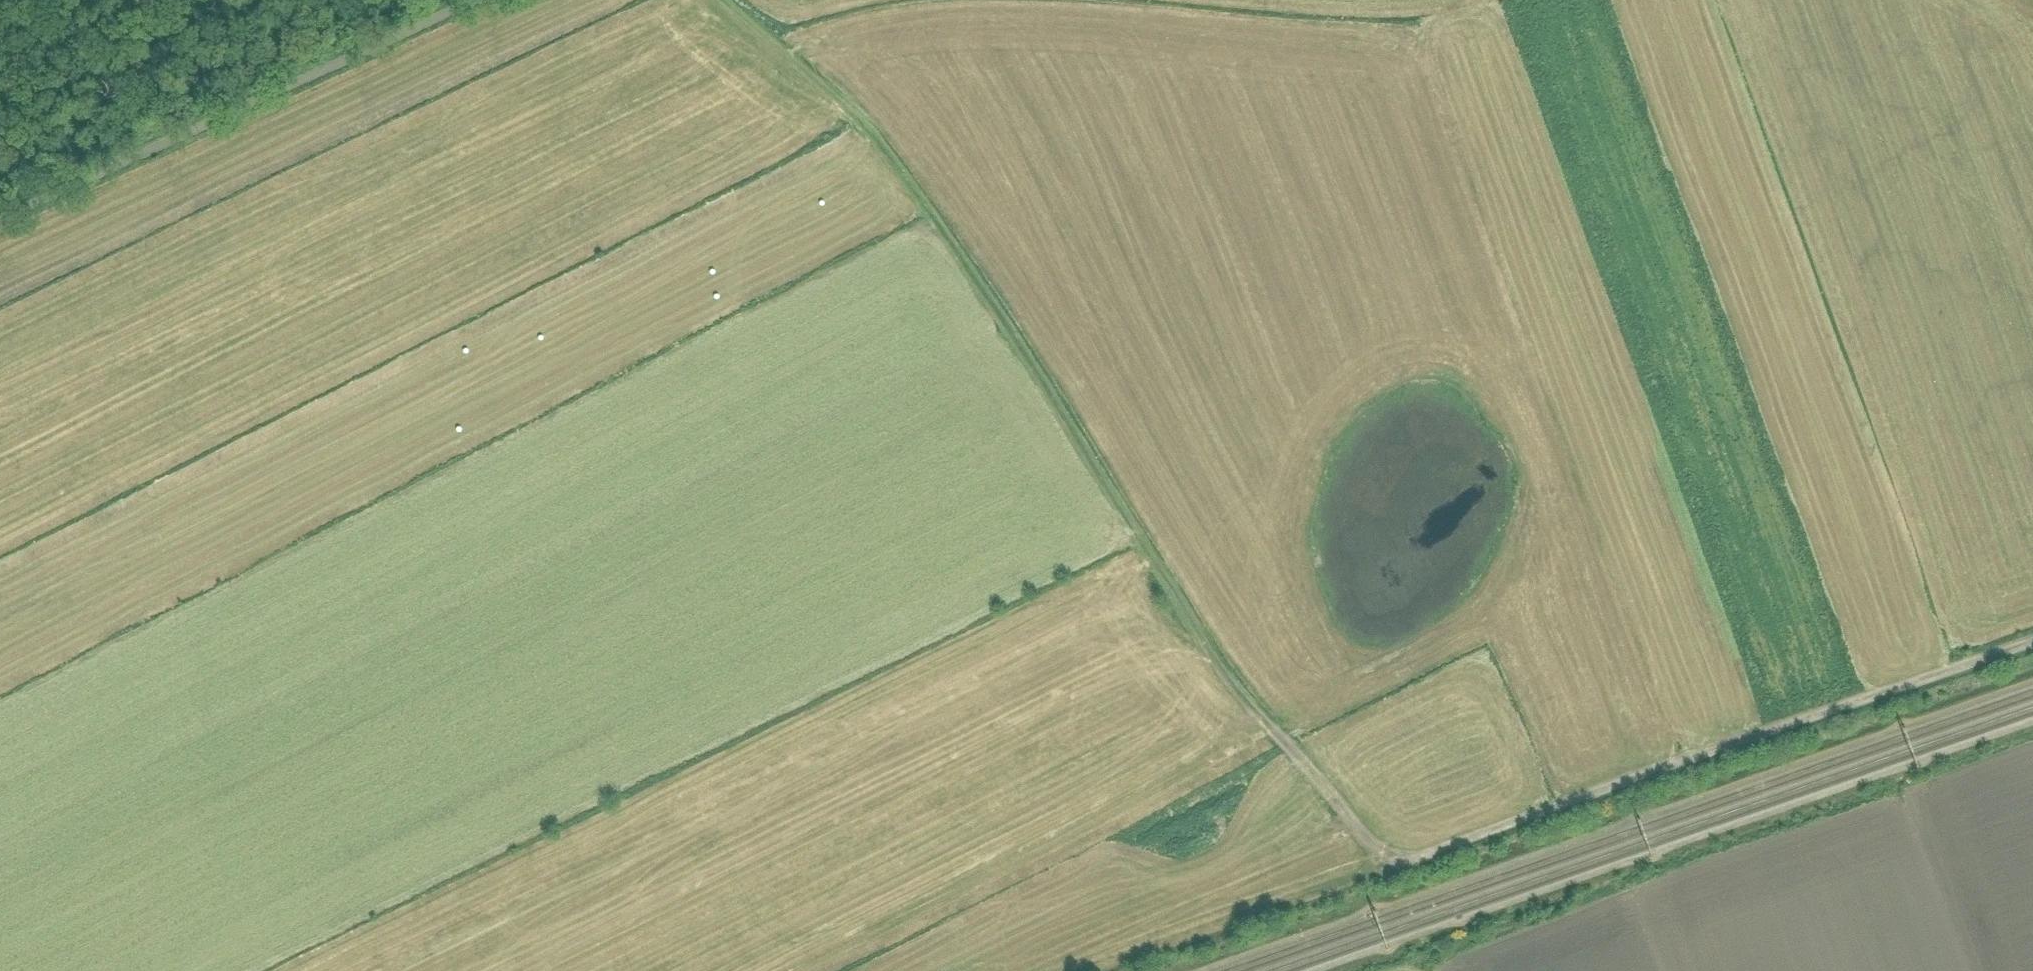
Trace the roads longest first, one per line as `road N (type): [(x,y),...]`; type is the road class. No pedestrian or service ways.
road 1 (track): [(2032,642),(1390,863),(1225,680),(992,305),(860,131),(724,0)]

